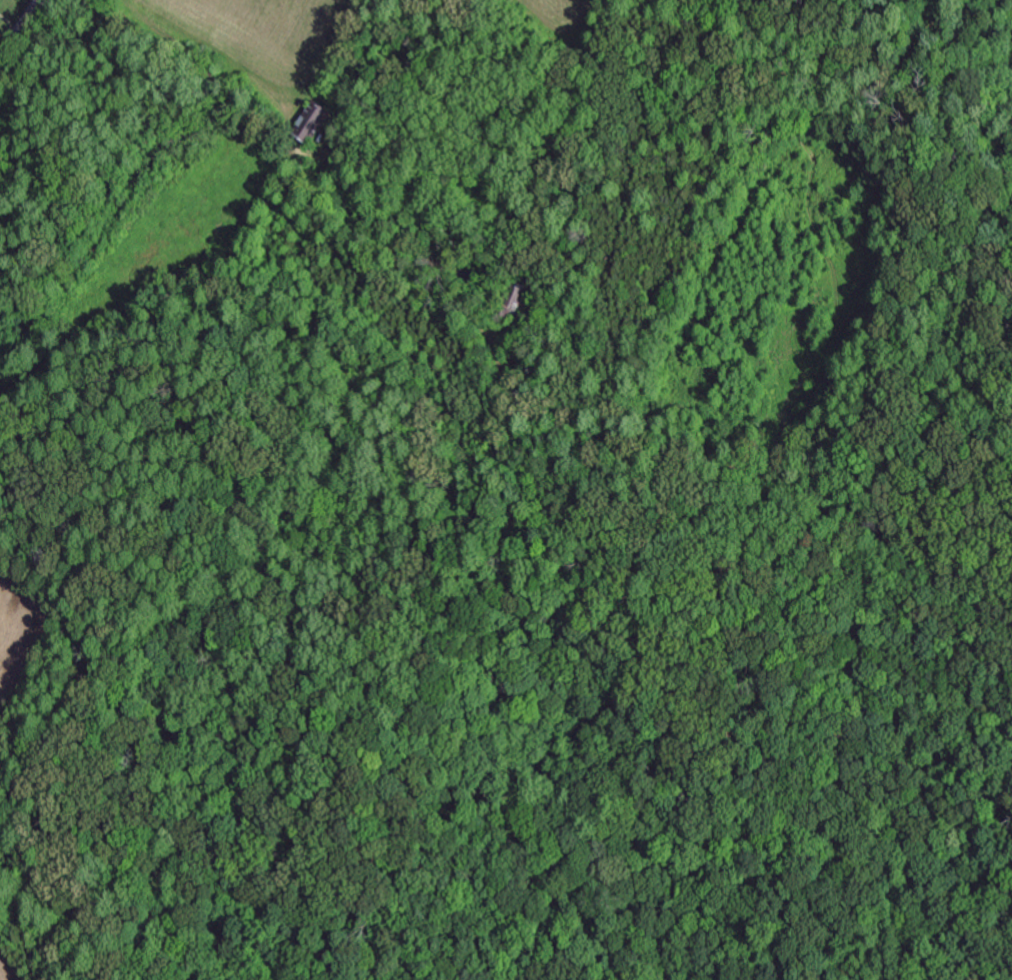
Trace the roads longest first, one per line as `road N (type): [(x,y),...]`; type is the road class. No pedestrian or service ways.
road 1 (residential): [(1011,598),(849,549),(389,318),(224,152),(38,0)]

